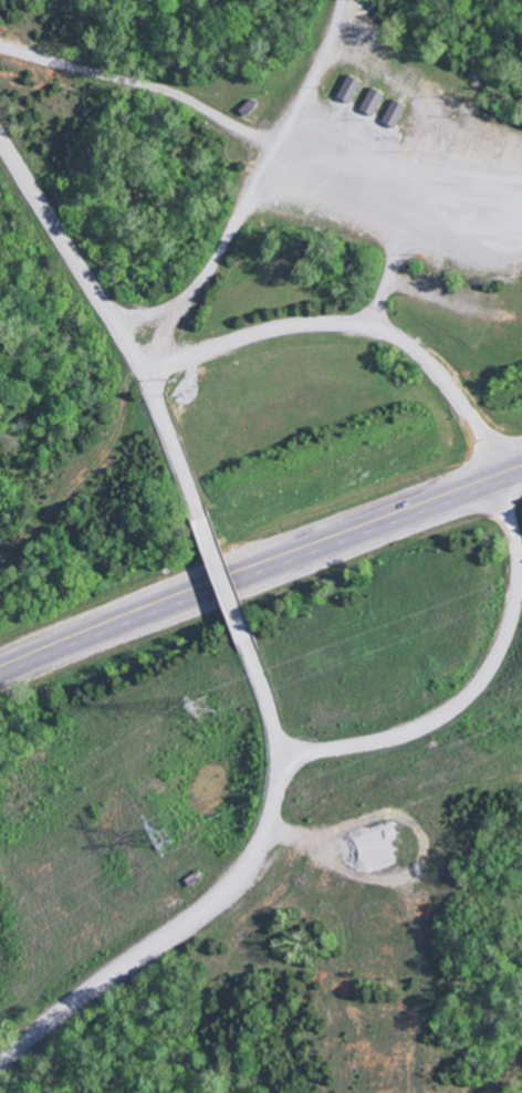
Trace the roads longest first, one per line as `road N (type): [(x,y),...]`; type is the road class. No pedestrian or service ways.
road 1 (residential): [(148,375),(274,329),(373,326),(435,366),(471,415),(498,476),(518,543),(518,593),(479,684),(430,722),(398,735),(280,753)]
road 2 (trunk): [(0,668),(521,467)]
road 3 (residential): [(0,1070),(36,1033),(196,917),(263,837),(280,753),(248,639)]
road 4 (residential): [(202,519),(148,375),(0,141)]
road 5 (residential): [(248,639),(202,519)]

